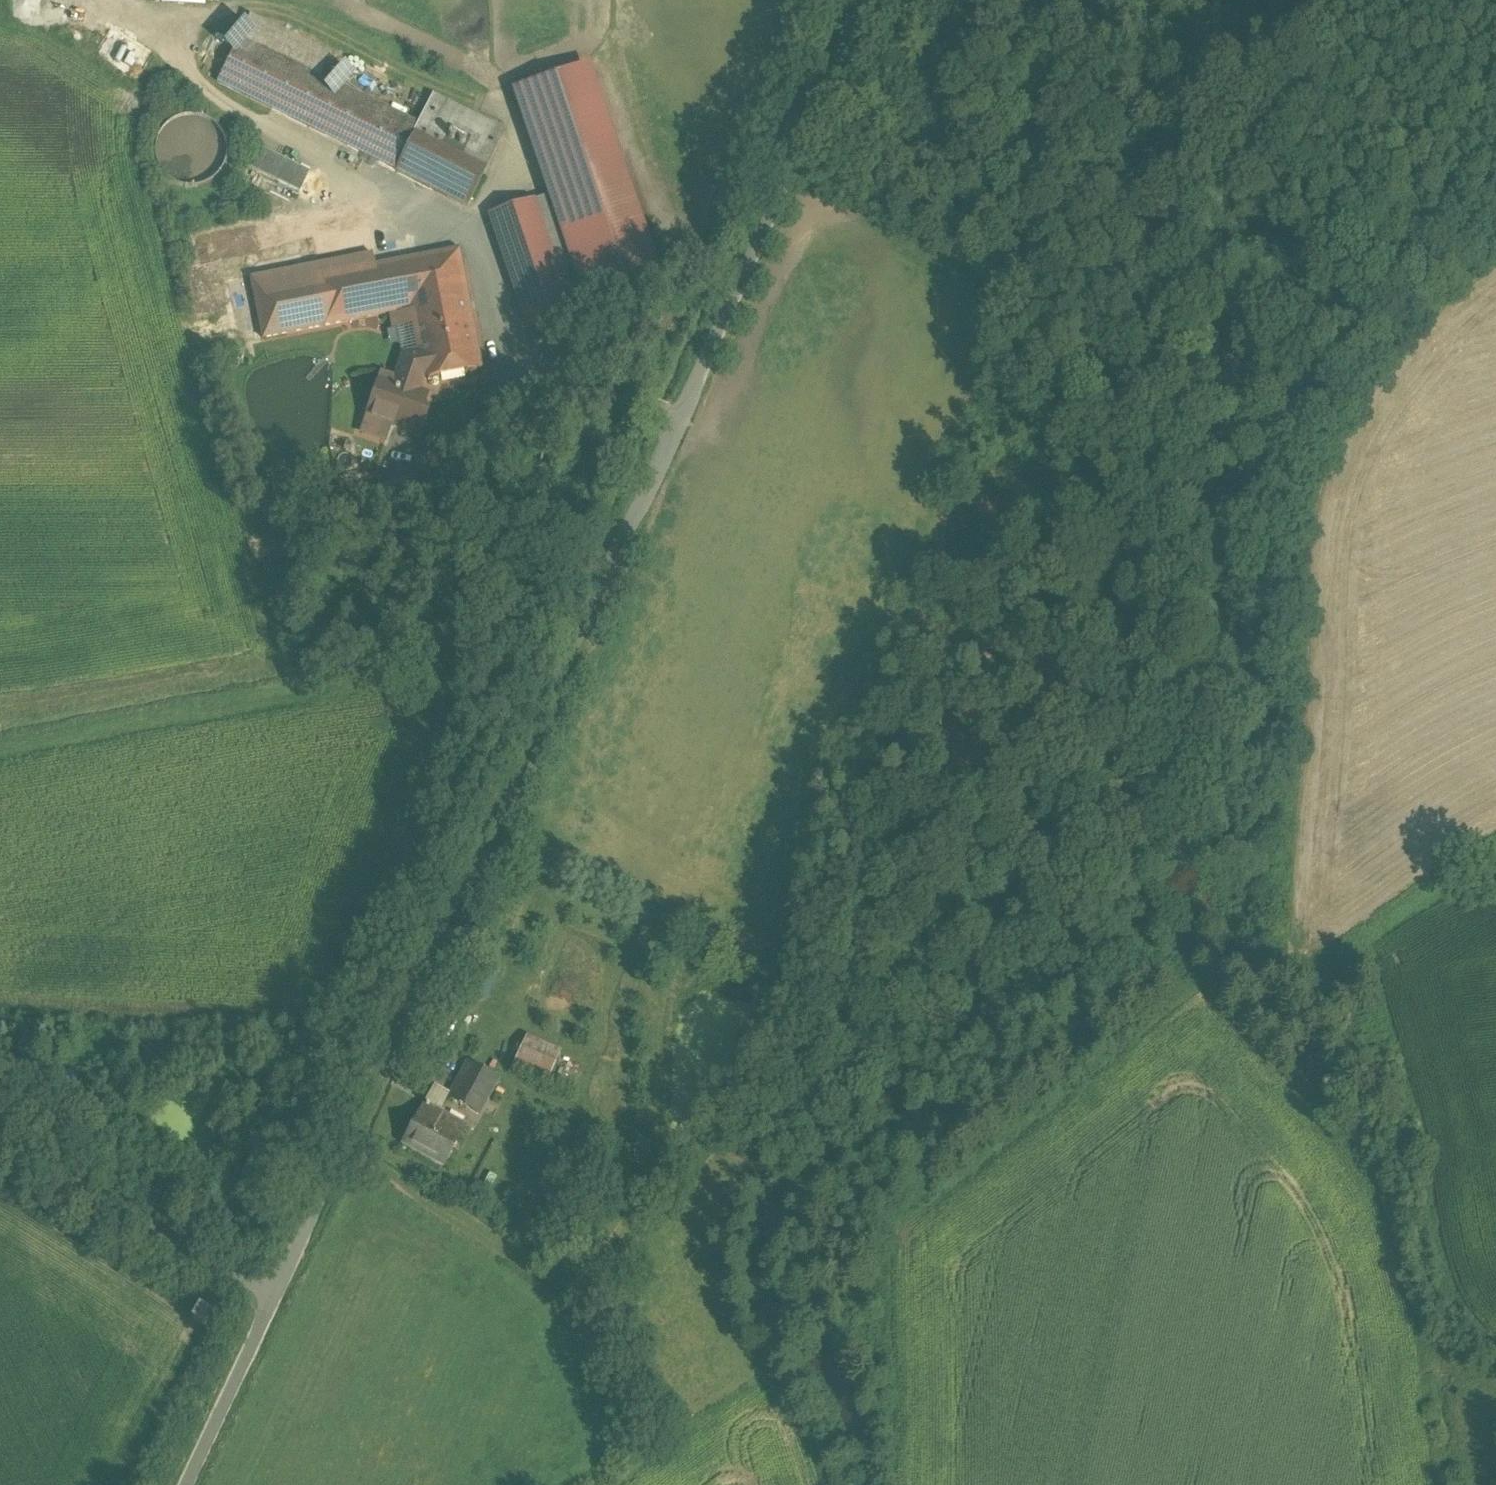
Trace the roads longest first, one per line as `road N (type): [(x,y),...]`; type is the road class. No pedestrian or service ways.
road 1 (unclassified): [(861,0),(809,130),(269,1297)]
road 2 (unclassified): [(0,1136),(269,1297)]
road 3 (unclassified): [(269,1297),(181,1484)]
road 4 (track): [(258,121),(208,92),(109,0)]

